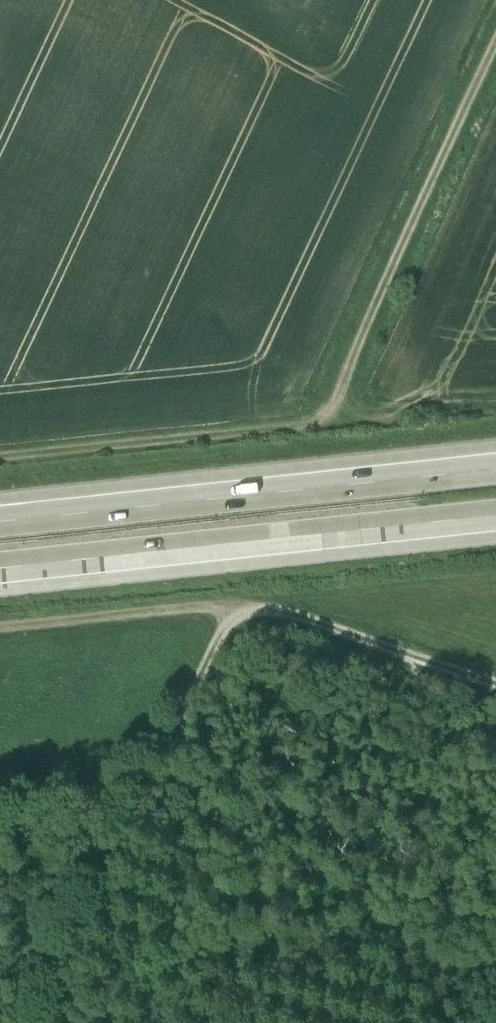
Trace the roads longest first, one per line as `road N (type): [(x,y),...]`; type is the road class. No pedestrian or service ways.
road 1 (track): [(495,57),(328,420),(293,433),(0,463)]
road 2 (motorway): [(0,571),(495,518)]
road 3 (motorway): [(495,471),(0,523)]
road 4 (track): [(235,612),(0,630)]

